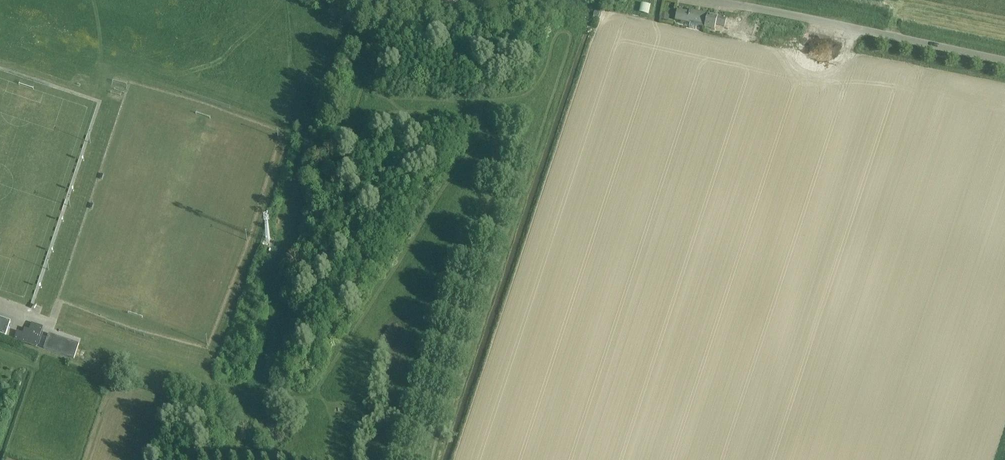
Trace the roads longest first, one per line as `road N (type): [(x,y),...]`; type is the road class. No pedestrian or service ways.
road 1 (unclassified): [(1004,61),(708,0)]

